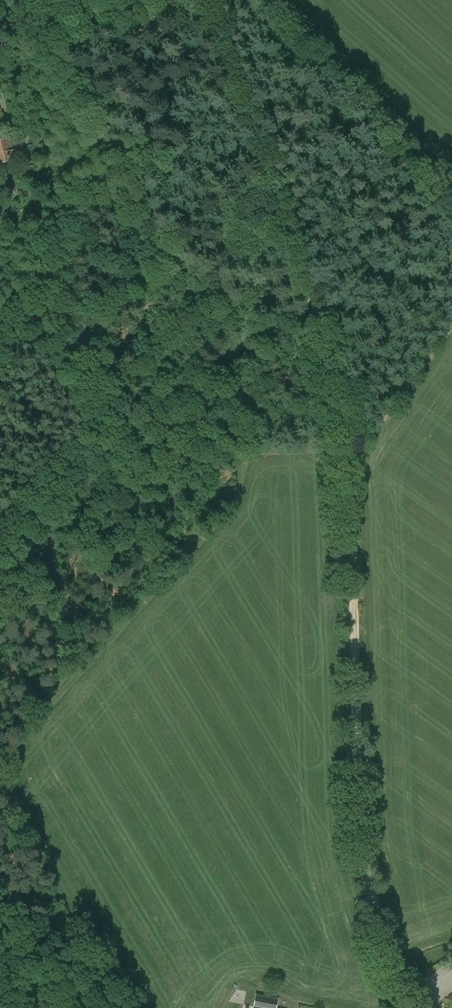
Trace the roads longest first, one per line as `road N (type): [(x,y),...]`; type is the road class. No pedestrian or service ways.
road 1 (track): [(403,1007),(360,847),(339,386),(205,0)]
road 2 (track): [(347,450),(248,451),(232,502),(0,763)]

